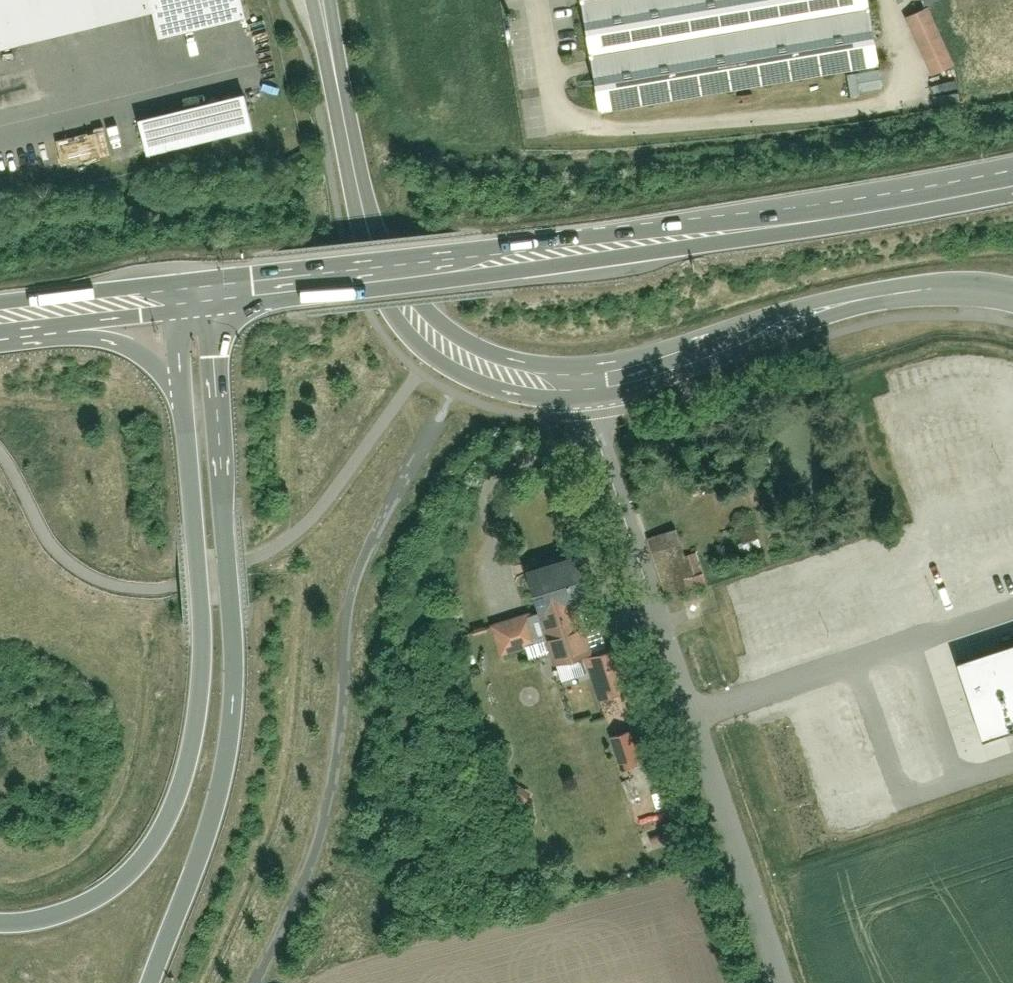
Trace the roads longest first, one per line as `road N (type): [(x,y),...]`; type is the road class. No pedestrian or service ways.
road 1 (primary): [(218,286),(504,255),(1012,179)]
road 2 (motorway): [(153,982),(214,824),(242,683),(218,286)]
road 3 (residential): [(788,982),(699,712),(646,602),(588,382)]
road 4 (motorway): [(189,402),(207,661),(185,779),(153,848),(132,871),(66,913),(0,925)]
road 5 (unclassified): [(258,982),(324,822),(360,567),(443,414)]
road 6 (secondary): [(588,382),(850,301),(942,288),(1012,293)]
road 7 (track): [(903,71),(864,91),(594,121),(549,103)]
road 8 (secondary): [(385,270),(358,185),(321,0)]
road 9 (secondary): [(385,270),(420,325),(472,361),(529,379),(588,382)]
road 10 (motorway): [(25,311),(133,342),(189,402)]
road 11 (primary): [(25,311),(180,290)]

